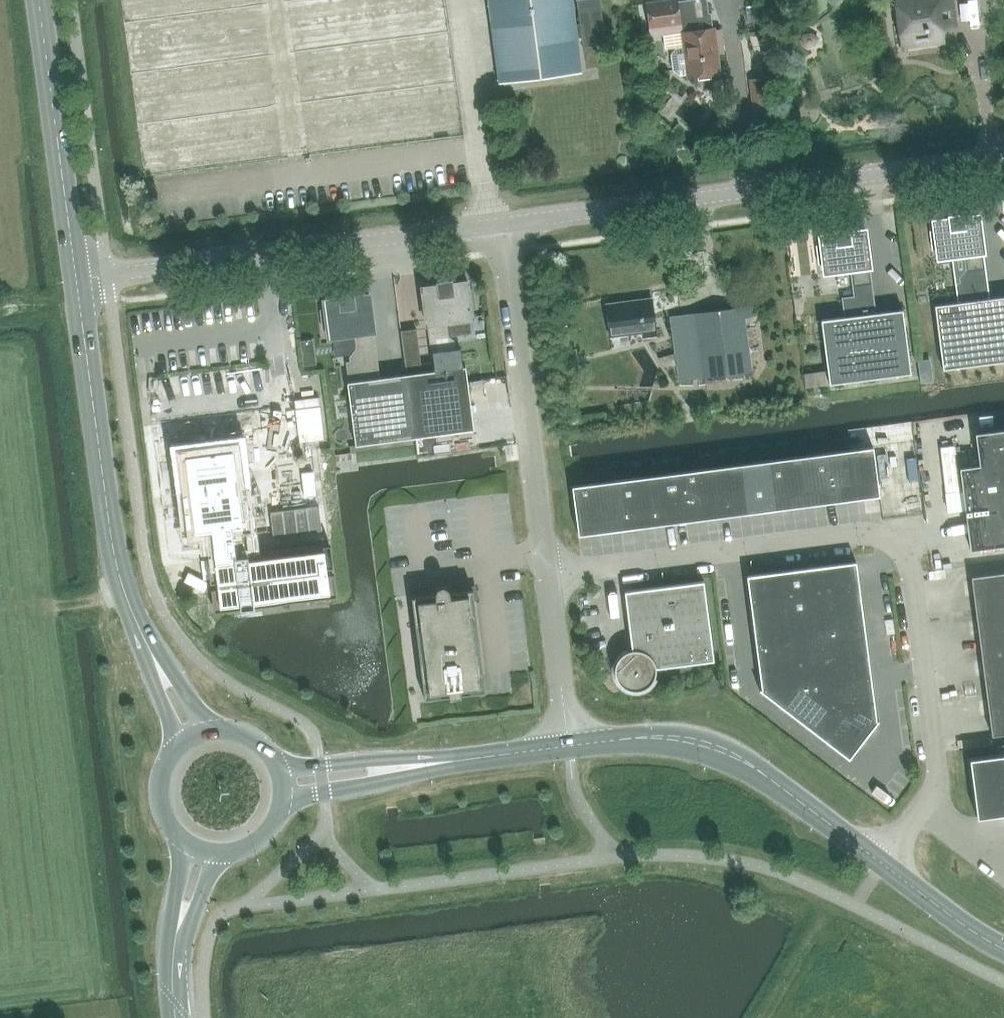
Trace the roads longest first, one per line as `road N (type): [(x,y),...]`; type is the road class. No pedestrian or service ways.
road 1 (unclassified): [(547,576),(864,536),(894,545),(910,566),(940,783),(881,863)]
road 2 (unclassified): [(493,229),(1003,162)]
road 3 (unclassified): [(77,292),(493,229)]
road 4 (residential): [(493,229),(547,576)]
road 5 (tertiary): [(571,748),(659,738),(723,750),(881,863)]
road 6 (tertiary): [(133,620),(113,550),(77,292)]
road 7 (tertiary): [(77,292),(39,0)]
road 8 (tertiary): [(501,757),(280,765)]
road 9 (tertiary): [(285,802),(501,757)]
road 10 (residential): [(547,576),(571,748)]
road 11 (tertiary): [(881,863),(1003,949)]
road 12 (tertiary): [(185,843),(171,926),(175,979)]
road 13 (tertiary): [(133,620),(177,748)]
road 14 (tertiary): [(208,730),(133,620)]
road 15 (tertiary): [(175,979),(222,855)]

